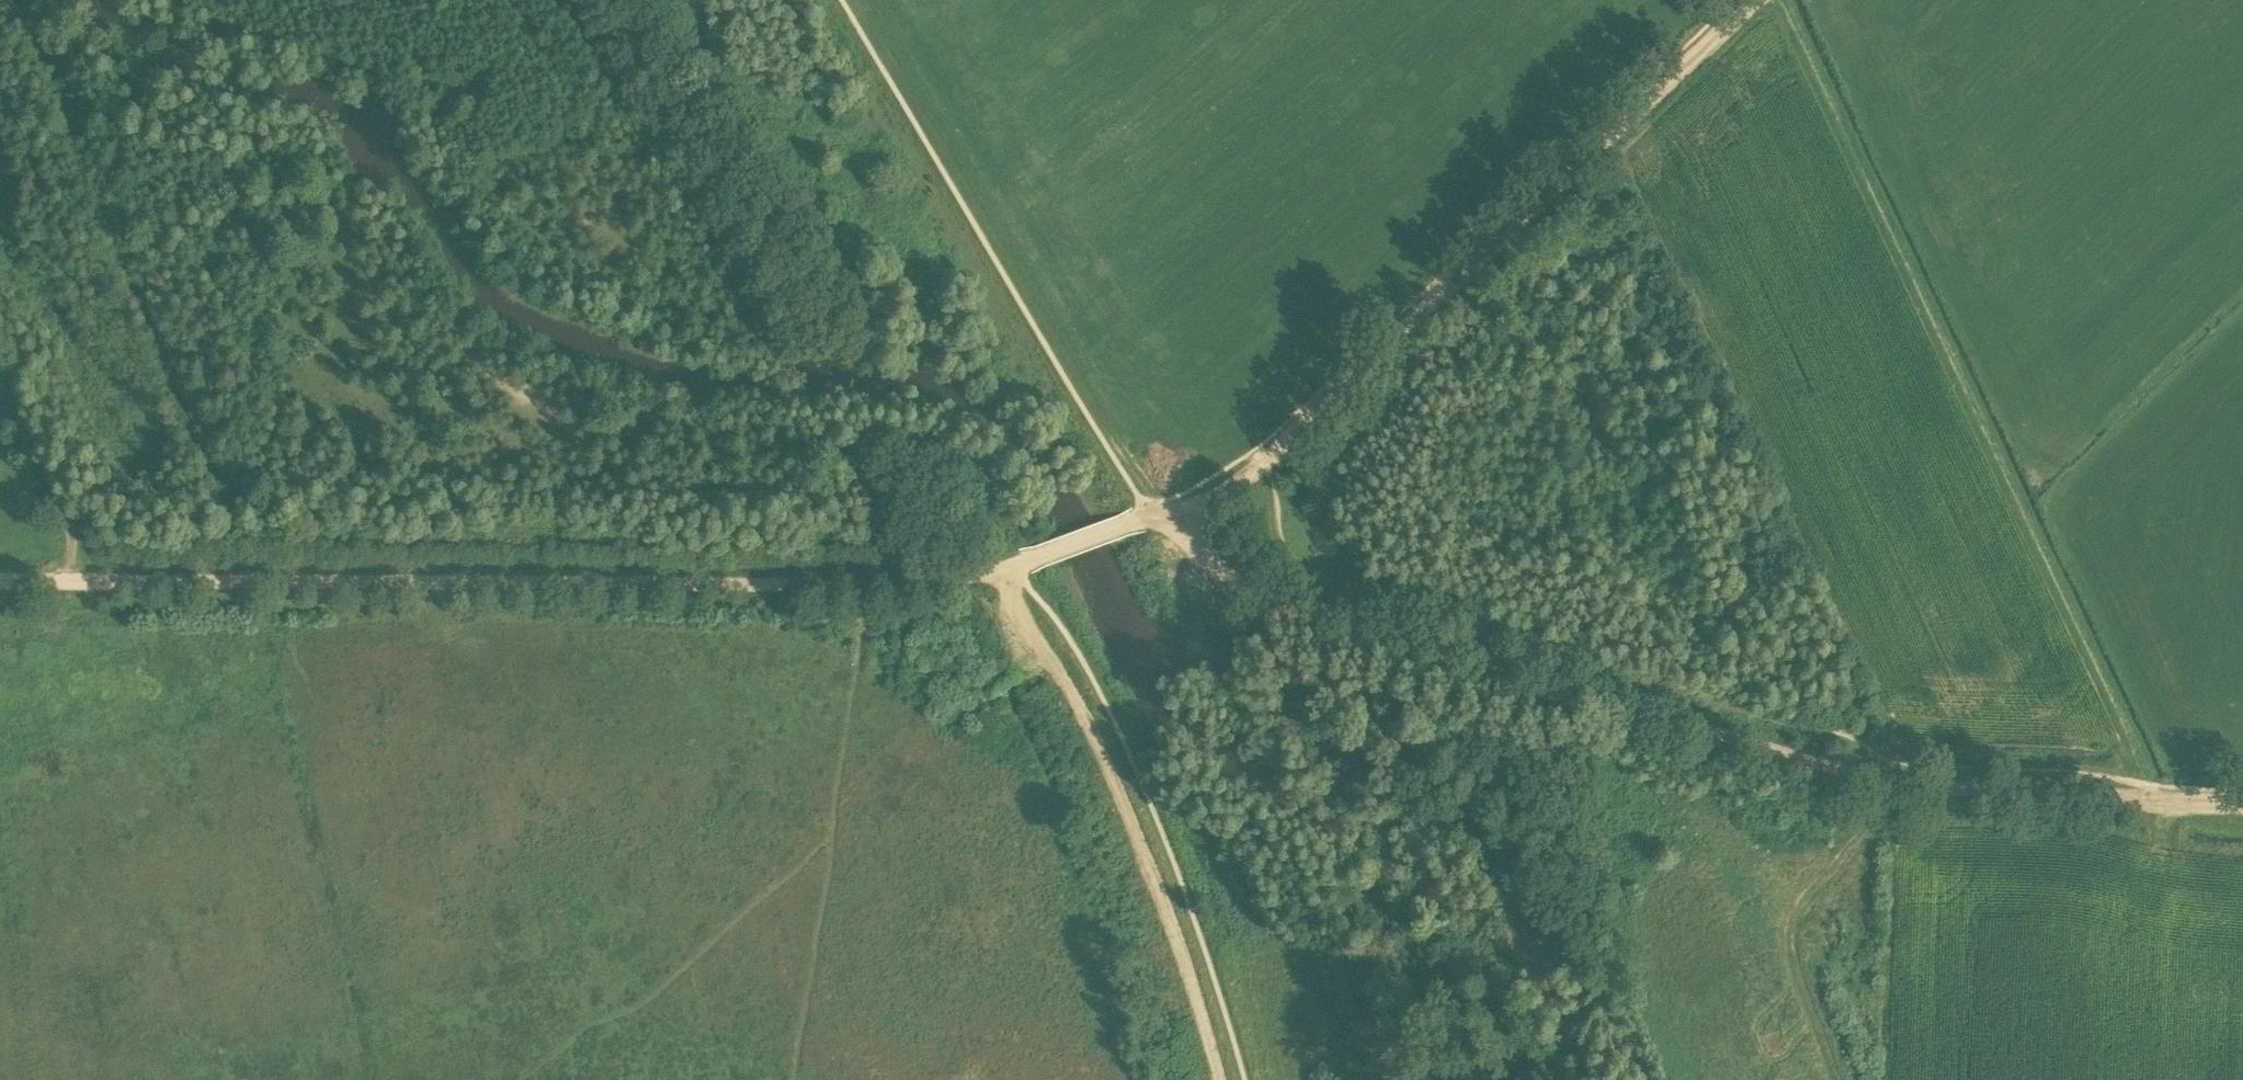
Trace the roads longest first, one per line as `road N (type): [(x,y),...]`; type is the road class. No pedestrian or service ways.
road 1 (track): [(1153,515),(1246,589),(1293,611),(1902,784),(2242,802)]
road 2 (track): [(0,584),(854,588),(1007,569)]
road 3 (track): [(1153,515),(1221,491),(1263,462),(1753,0)]
road 4 (track): [(1219,1079),(1138,833),(1007,569)]
road 5 (track): [(1007,569),(1153,515)]

